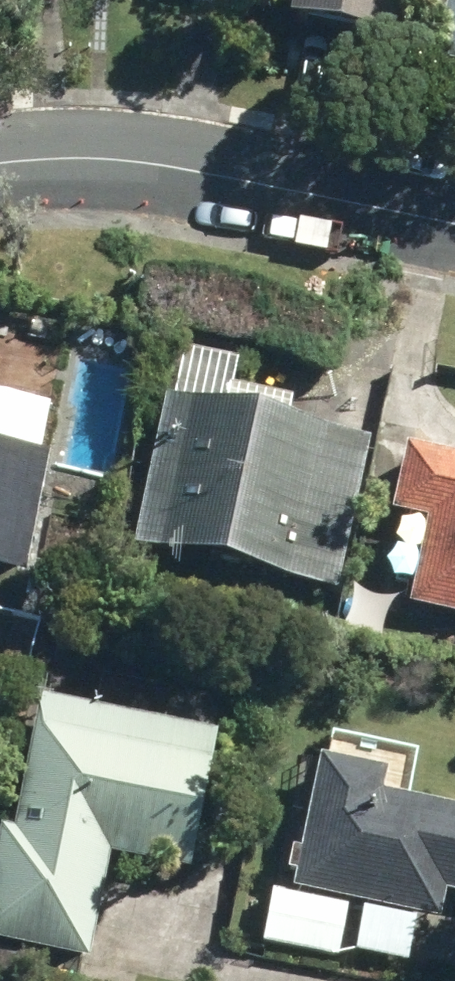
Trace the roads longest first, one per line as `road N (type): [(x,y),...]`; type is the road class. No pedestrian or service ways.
road 1 (residential): [(0,161),(80,155),(185,169),(454,226)]

